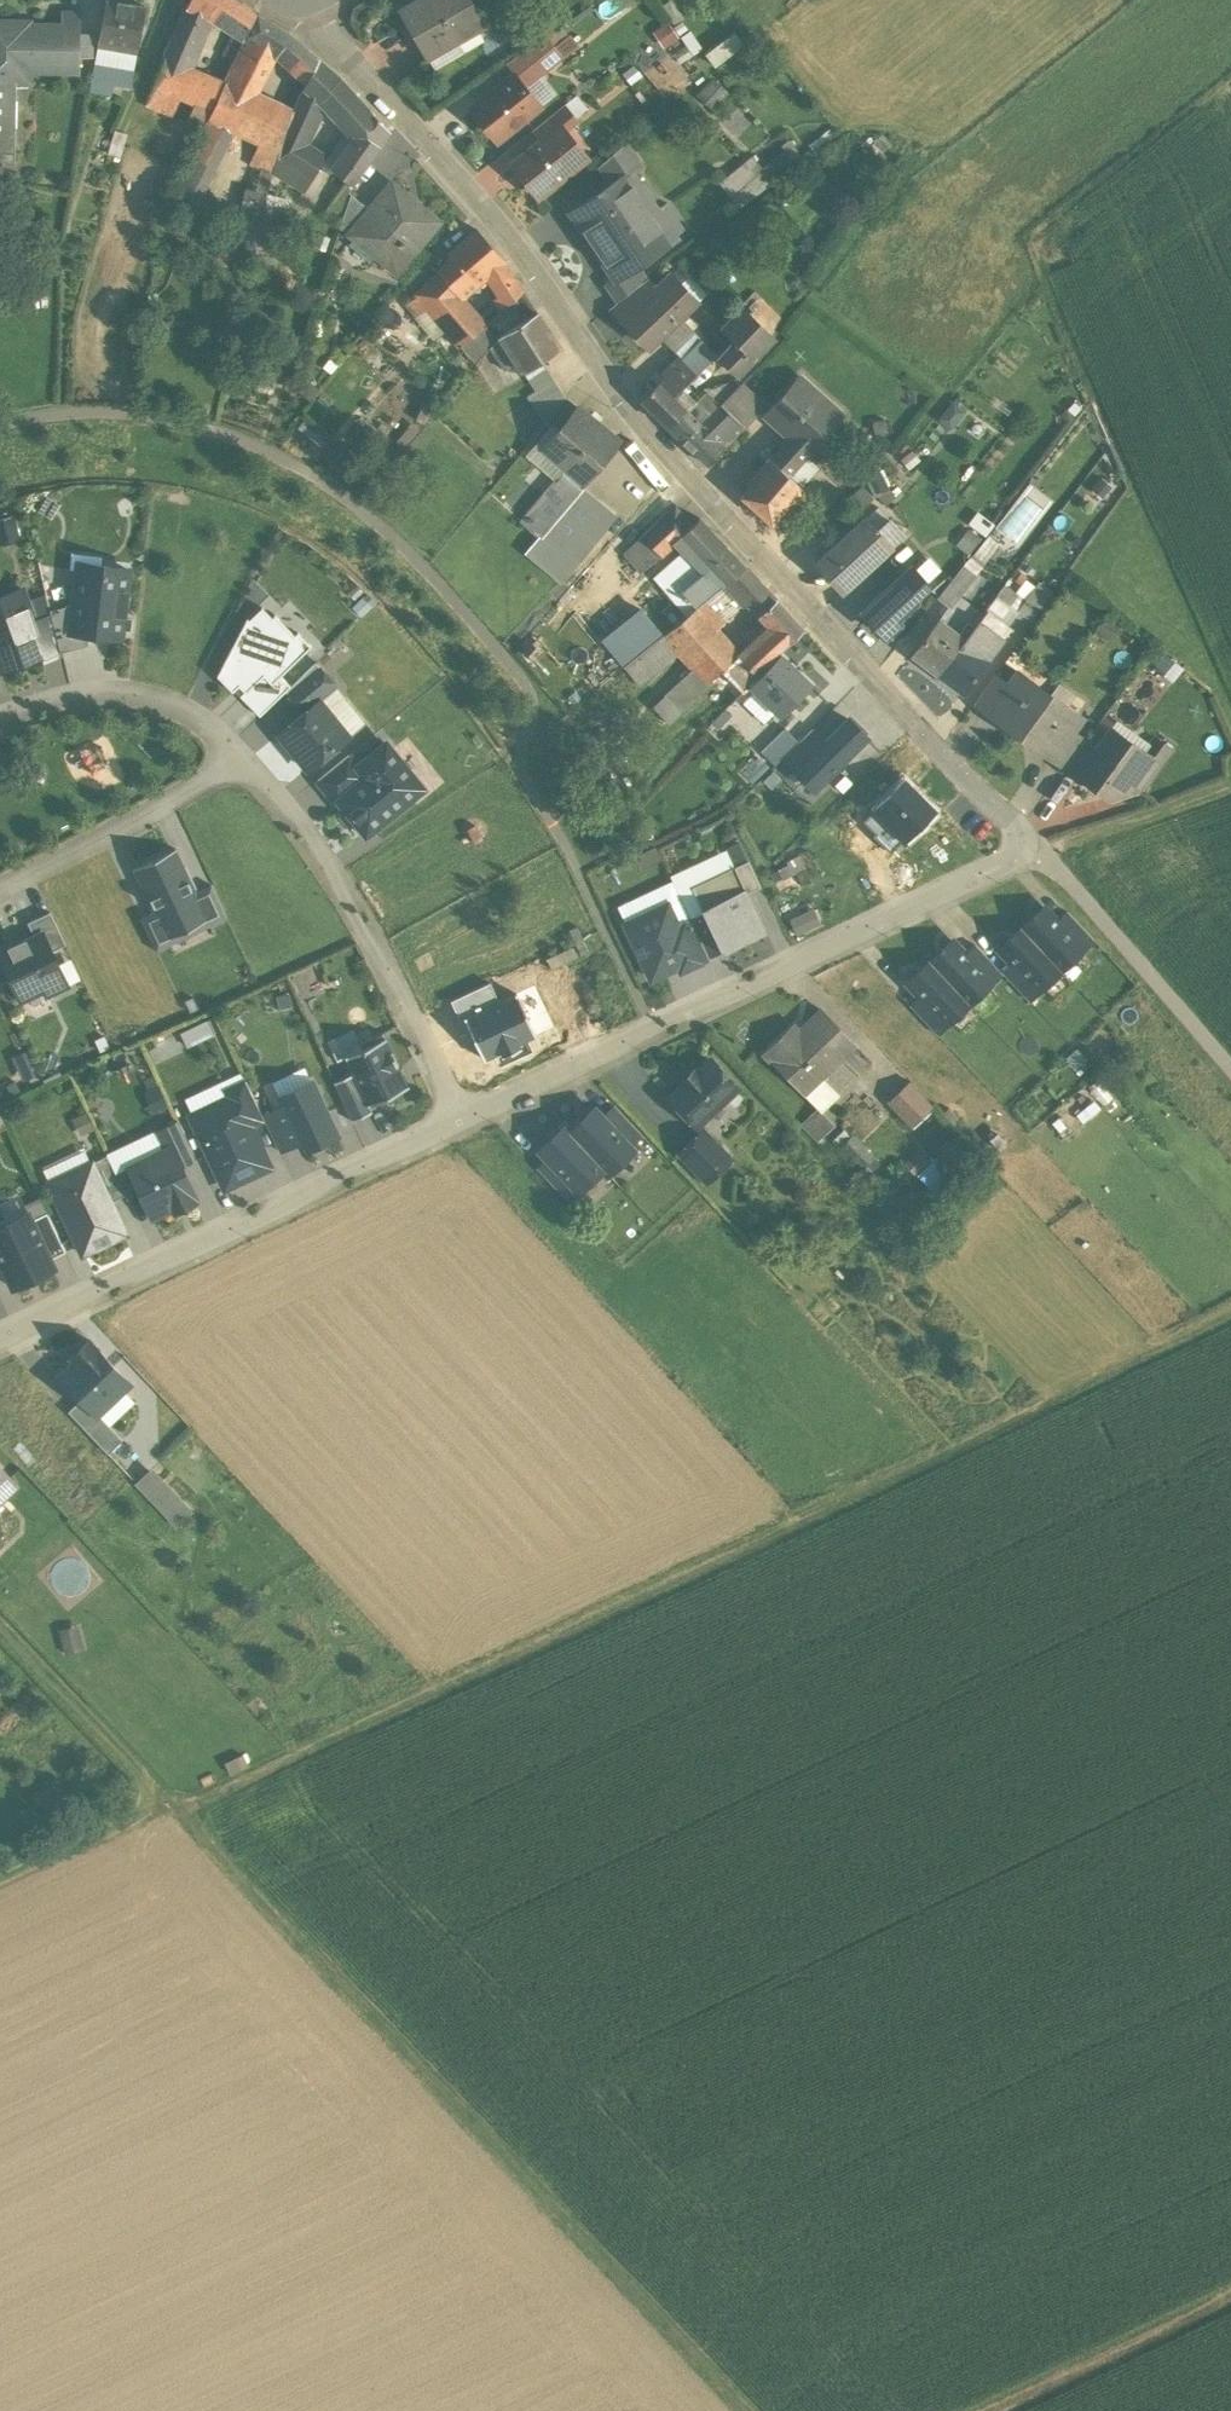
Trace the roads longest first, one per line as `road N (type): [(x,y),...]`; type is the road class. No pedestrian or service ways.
road 1 (track): [(1230,1335),(305,1771),(187,1816),(147,1814),(0,1883)]
road 2 (unclassified): [(1040,853),(688,479),(616,392),(480,198),(311,19)]
road 3 (track): [(0,1635),(187,1816),(738,2410)]
road 4 (residential): [(465,1123),(1040,853)]
road 5 (residential): [(0,1342),(465,1123)]
road 6 (track): [(1230,787),(1040,853),(1230,1069)]
road 7 (residential): [(465,1123),(373,941),(286,811),(240,763)]
road 8 (residential): [(0,878),(240,763)]
road 9 (residential): [(240,763),(175,709),(103,693),(0,721)]

